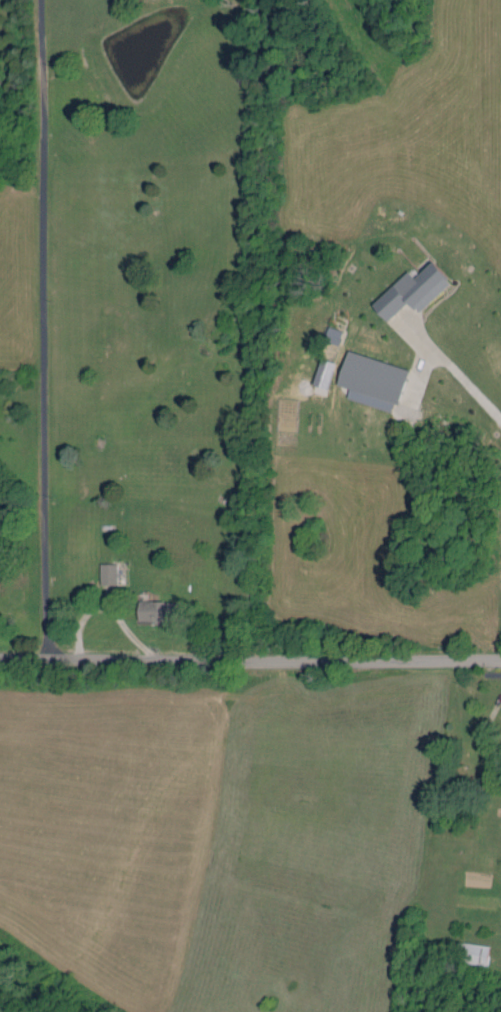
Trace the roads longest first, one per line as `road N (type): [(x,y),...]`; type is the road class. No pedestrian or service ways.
road 1 (residential): [(0,652),(500,660)]

